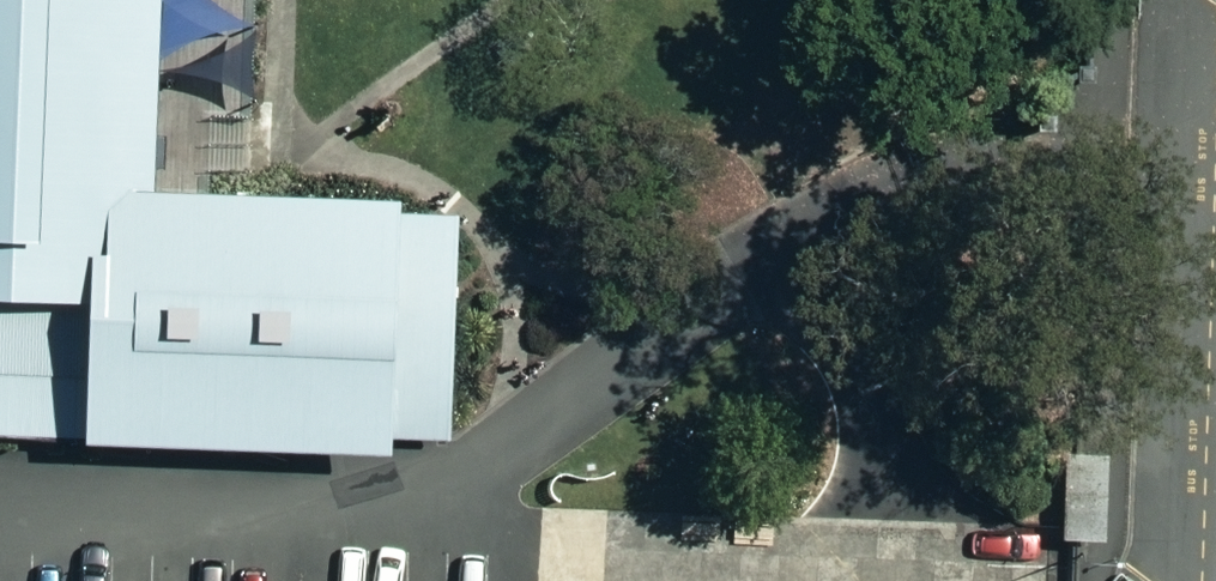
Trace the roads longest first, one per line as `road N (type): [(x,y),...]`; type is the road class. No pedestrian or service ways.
road 1 (residential): [(810,224),(851,299),(869,373),(883,454),(879,569),(490,559),(418,524)]
road 2 (residential): [(810,224),(533,427),(418,524)]
road 3 (residential): [(1215,129),(1057,126),(898,178),(810,224)]
road 4 (residential): [(418,524),(0,518)]

